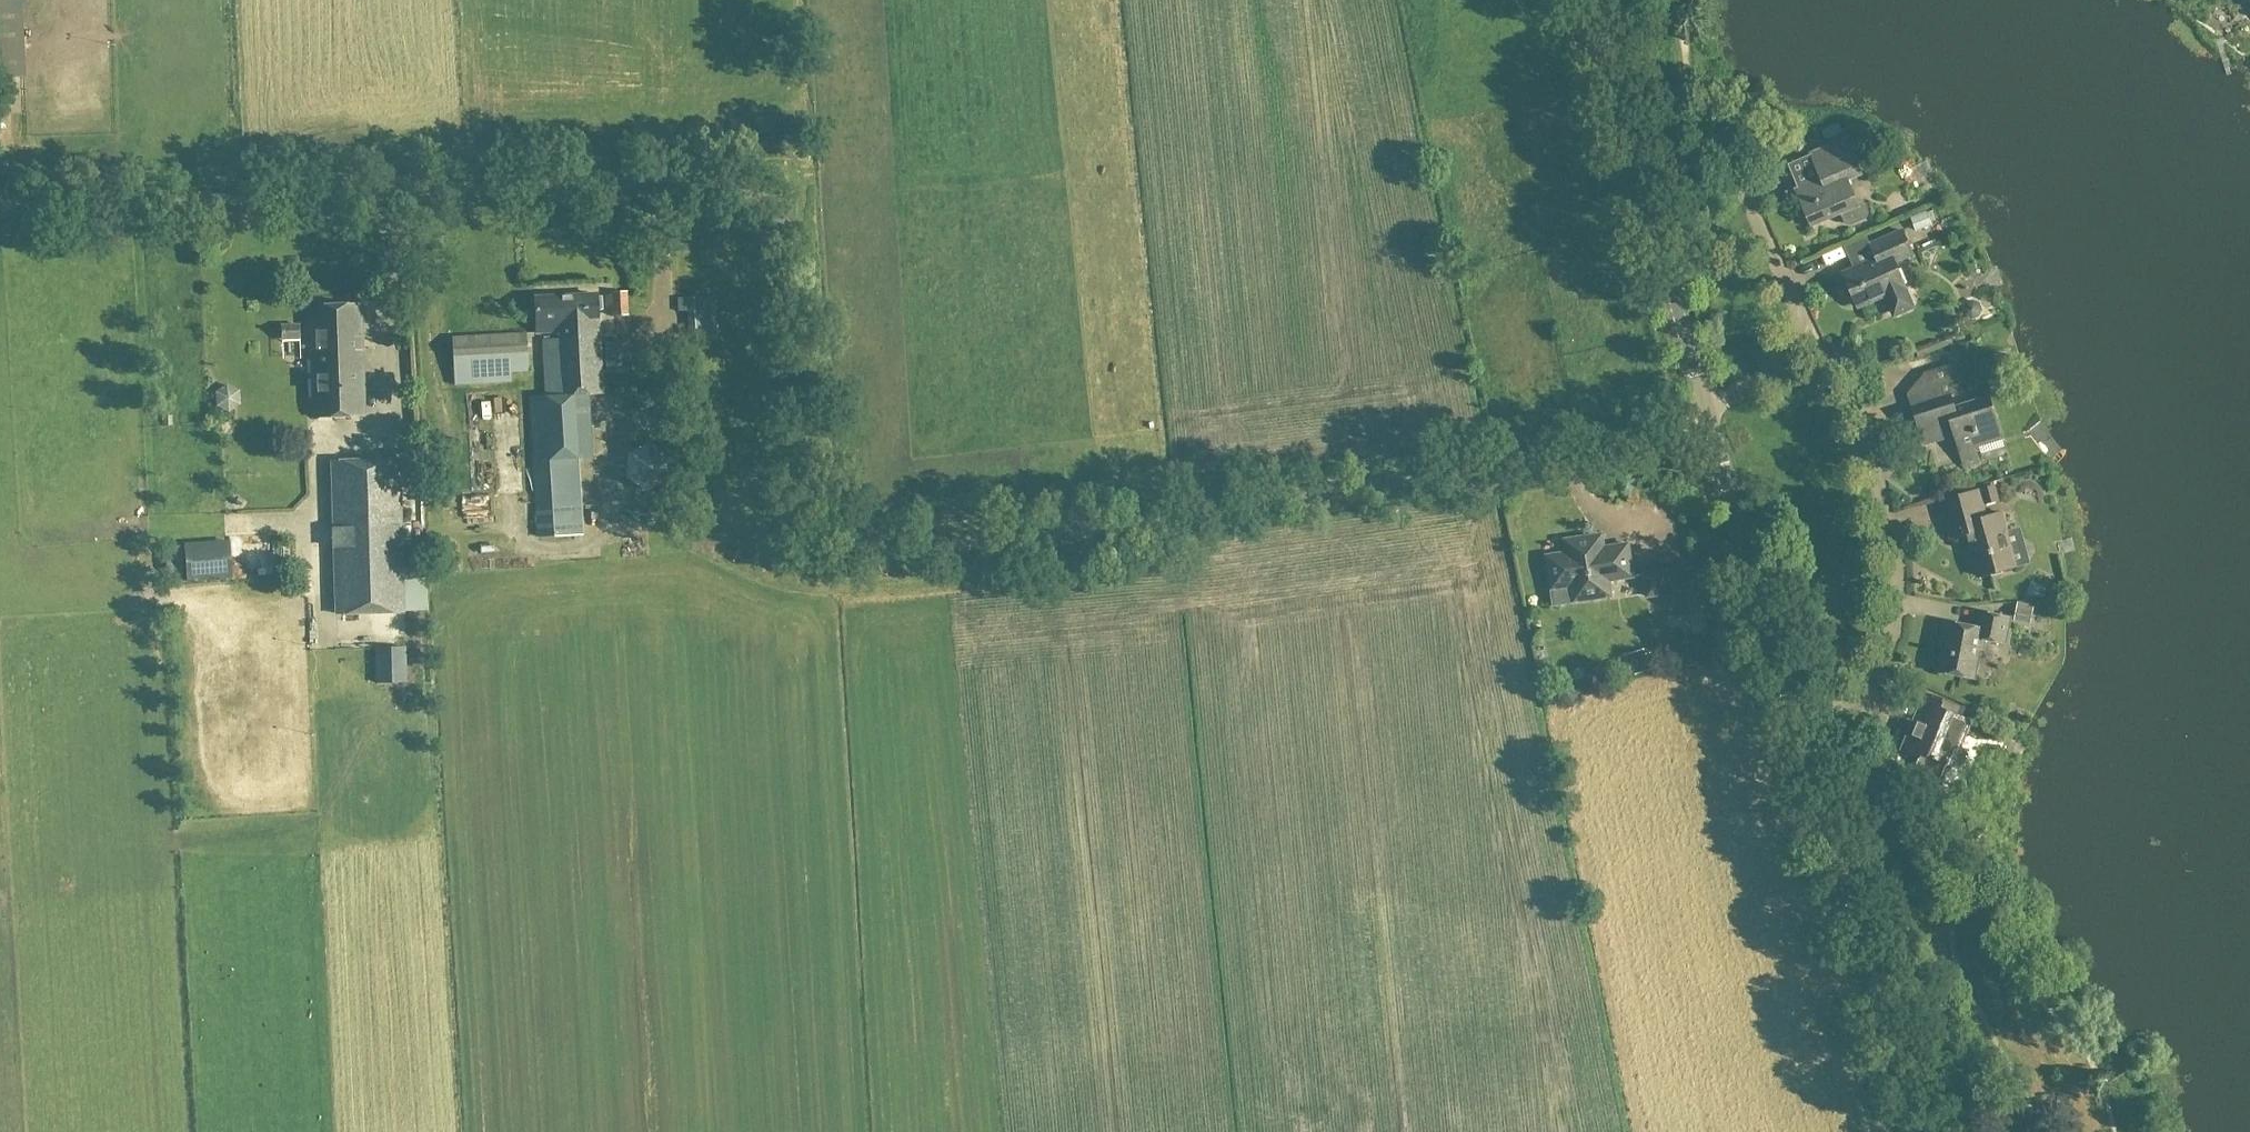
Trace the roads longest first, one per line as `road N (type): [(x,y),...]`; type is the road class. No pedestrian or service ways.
road 1 (residential): [(1706,419),(1672,440),(1312,497),(912,552),(868,550),(820,508),(783,259),(771,219),(725,180),(0,211)]
road 2 (tertiary): [(1706,419),(1588,0)]
road 3 (tertiary): [(1916,1131),(1793,716)]
road 4 (residential): [(1793,716),(1854,696),(1891,628),(1894,578),(1856,415)]
road 5 (tertiary): [(1793,716),(1706,419)]
road 6 (residential): [(1706,419),(1773,363),(1807,320),(1738,187)]

